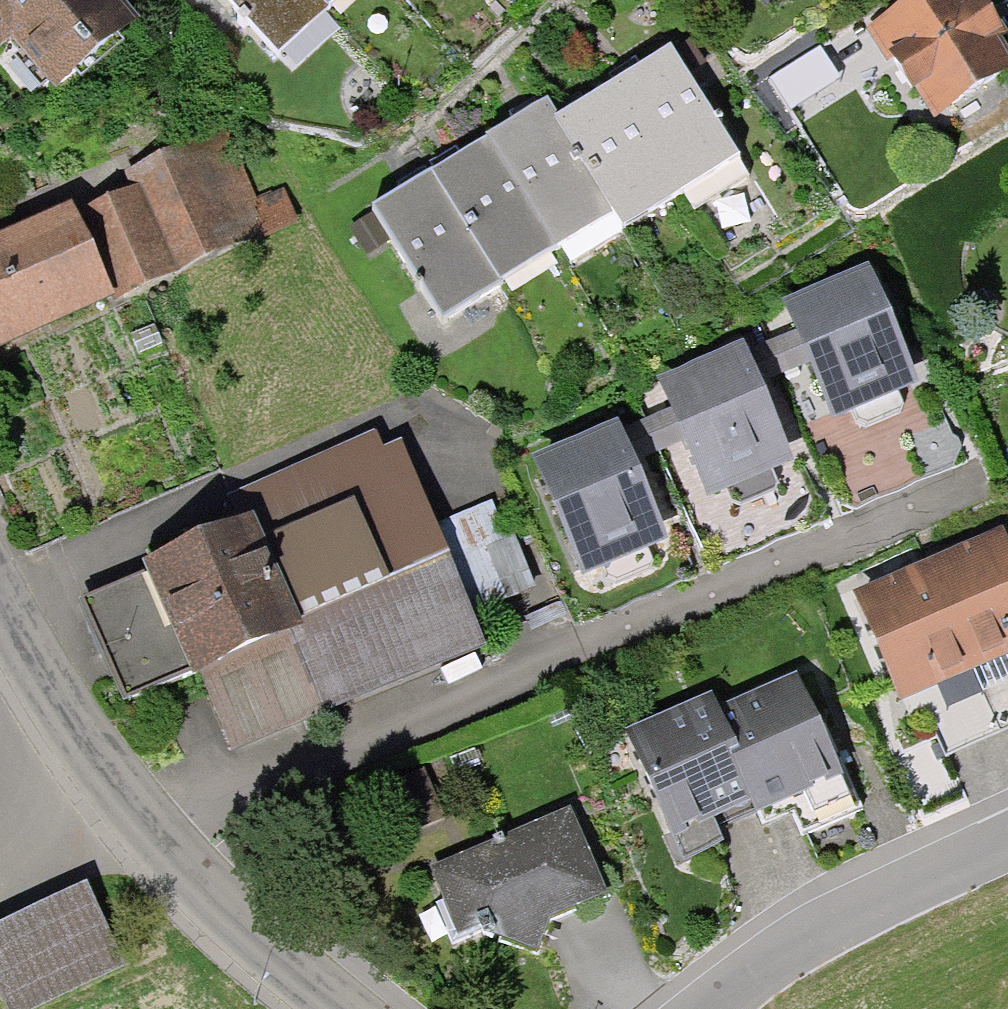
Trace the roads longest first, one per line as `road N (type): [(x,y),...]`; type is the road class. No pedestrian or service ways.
road 1 (residential): [(983,483),(216,807),(161,853)]
road 2 (residential): [(717,1008),(822,941),(1007,840)]
road 3 (residential): [(161,853),(61,719),(0,603)]
road 4 (residential): [(331,1008),(161,853)]

